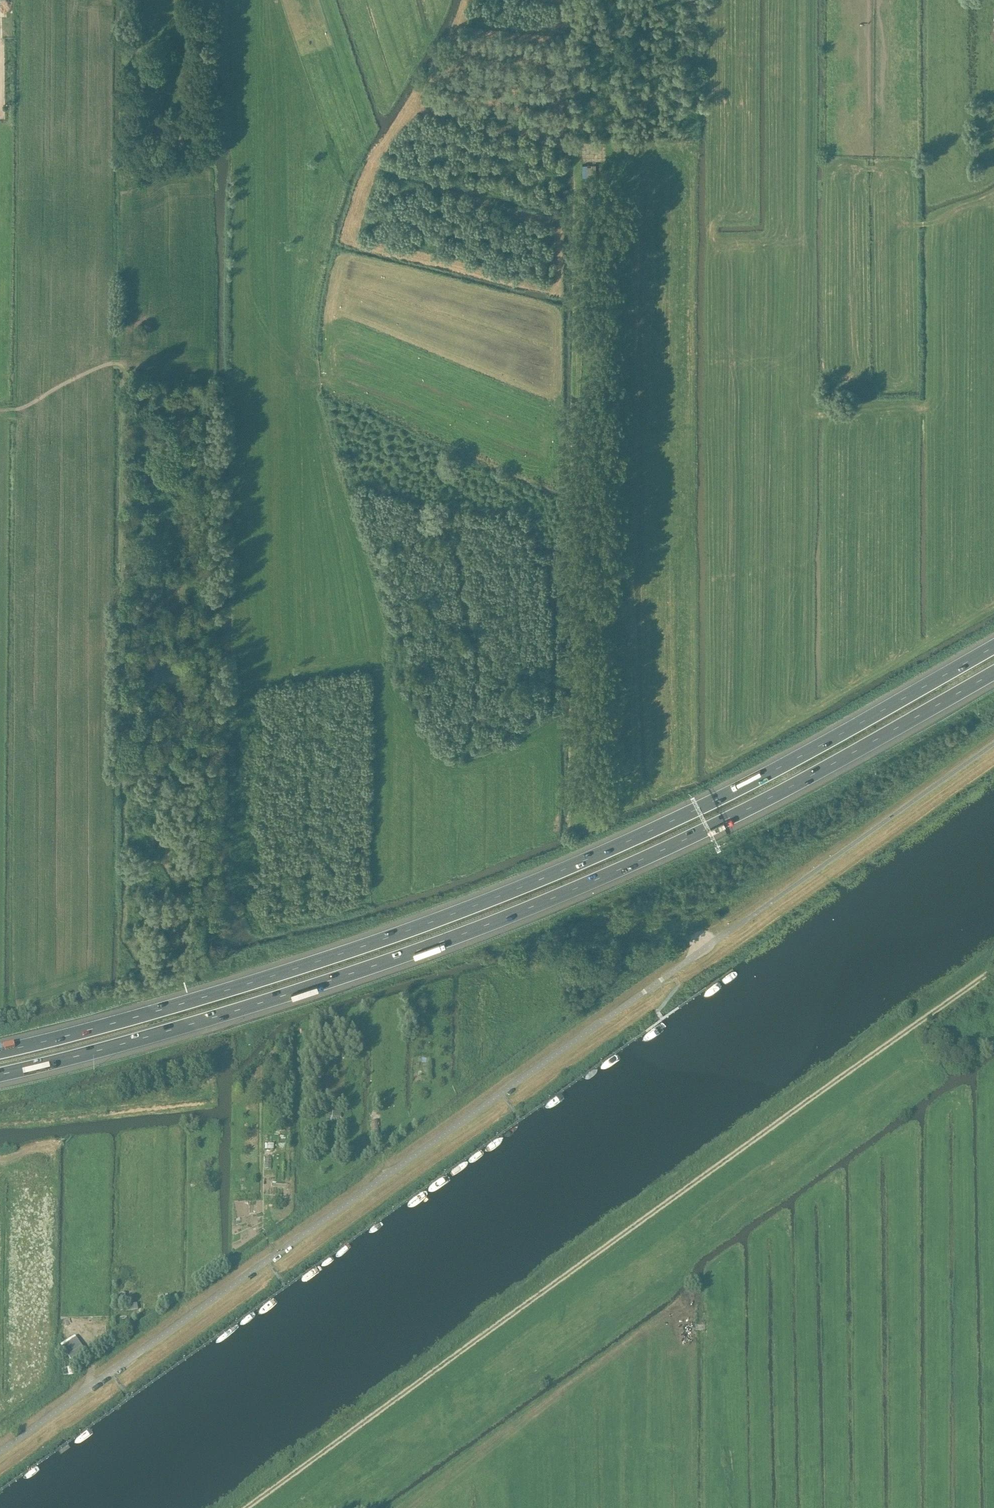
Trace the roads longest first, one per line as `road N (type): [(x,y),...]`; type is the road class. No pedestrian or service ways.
road 1 (motorway): [(993,646),(763,775),(554,872),(339,953),(0,1050)]
road 2 (motorway): [(0,1073),(211,1017),(556,896),(743,810),(993,671)]
road 3 (track): [(993,974),(248,1507)]

